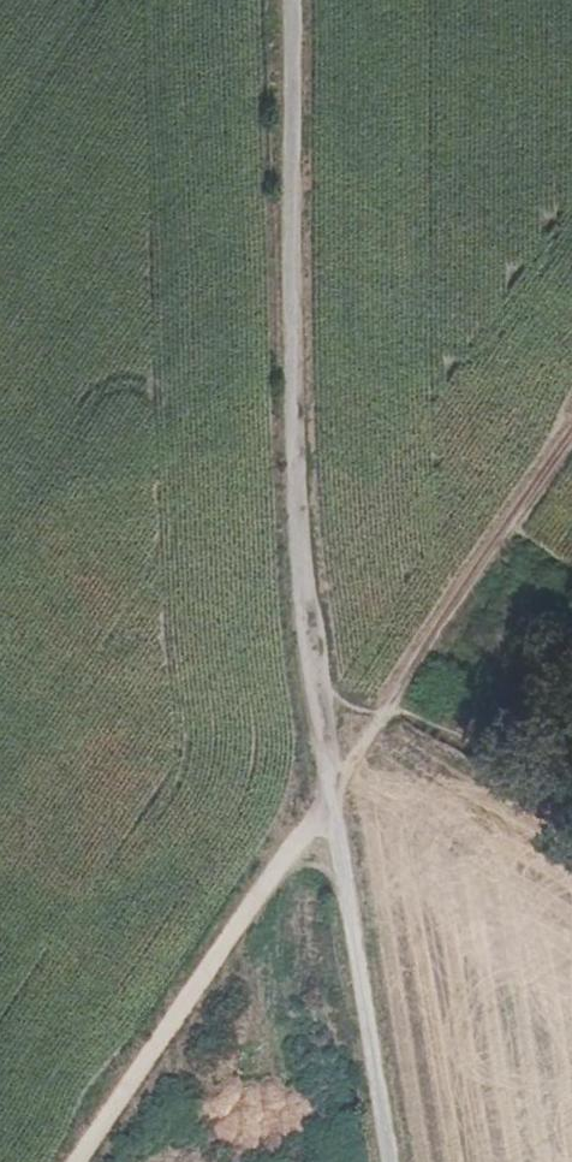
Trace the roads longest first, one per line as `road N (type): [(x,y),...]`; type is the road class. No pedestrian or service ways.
road 1 (track): [(389,1161),(296,593),(289,0)]
road 2 (track): [(72,1161),(571,430)]

